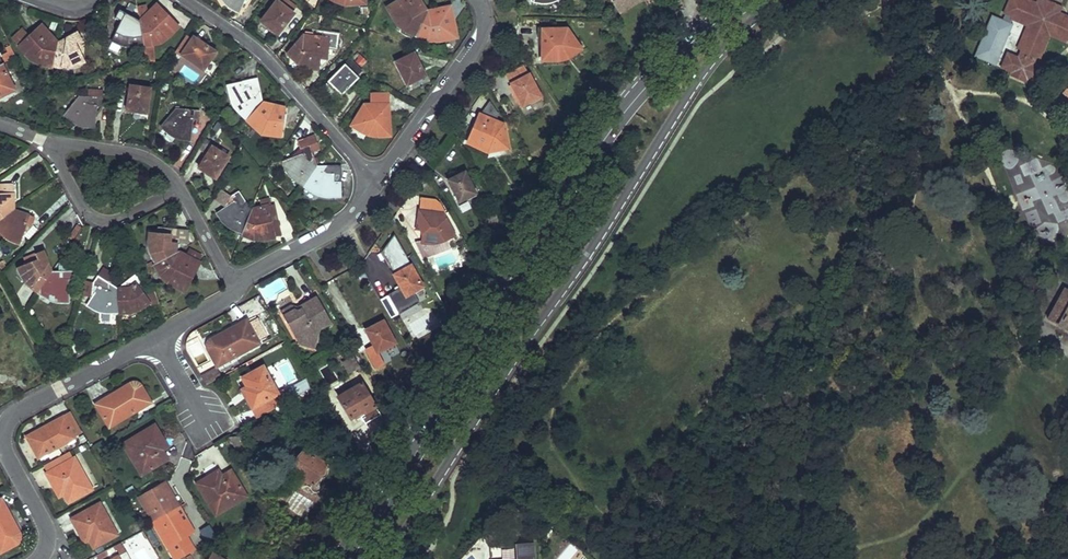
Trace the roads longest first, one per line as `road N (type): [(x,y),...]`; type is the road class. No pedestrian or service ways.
road 1 (primary): [(340,558),(572,178),(671,57),(749,0)]
road 2 (residential): [(36,558),(47,526),(5,445),(8,420),(158,333)]
road 3 (residential): [(380,177),(261,51),(189,0)]
road 4 (residential): [(380,177),(480,36),(481,0)]
road 5 (residential): [(181,187),(123,217),(101,220),(83,207),(50,144)]
road 6 (residential): [(236,282),(345,219),(380,177)]
road 7 (residential): [(50,144),(135,154),(181,187)]

